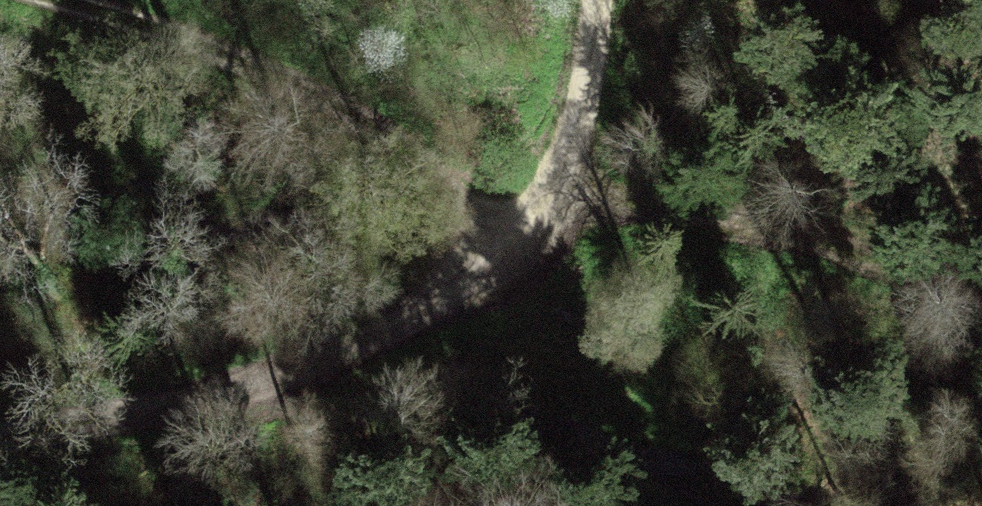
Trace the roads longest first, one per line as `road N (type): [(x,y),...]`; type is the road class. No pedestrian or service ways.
road 1 (track): [(49,0),(246,56),(453,193),(532,221),(649,216),(737,233),(981,313)]
road 2 (track): [(0,442),(181,400),(457,291),(532,221),(564,157),(580,114),(597,0)]

